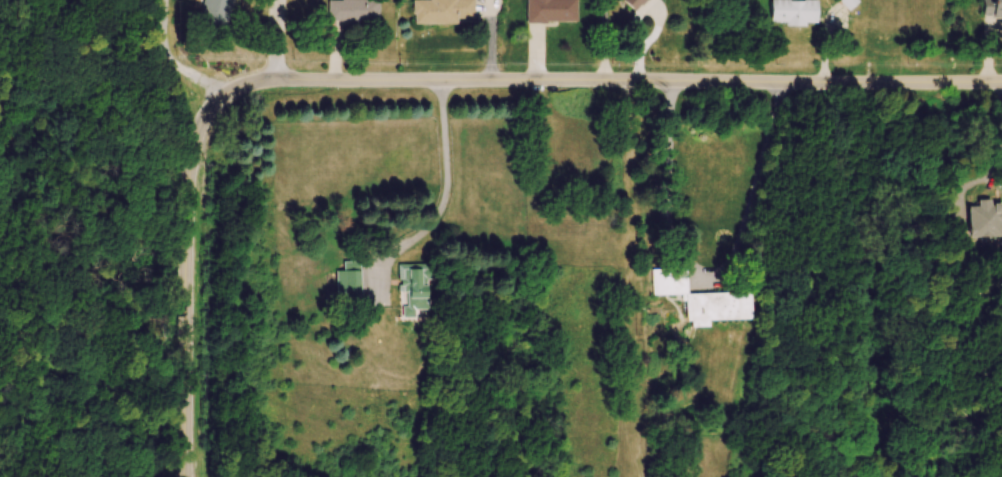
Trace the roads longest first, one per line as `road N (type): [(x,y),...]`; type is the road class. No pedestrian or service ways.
road 1 (residential): [(1001,84),(240,87),(204,121),(192,161),(188,476)]

